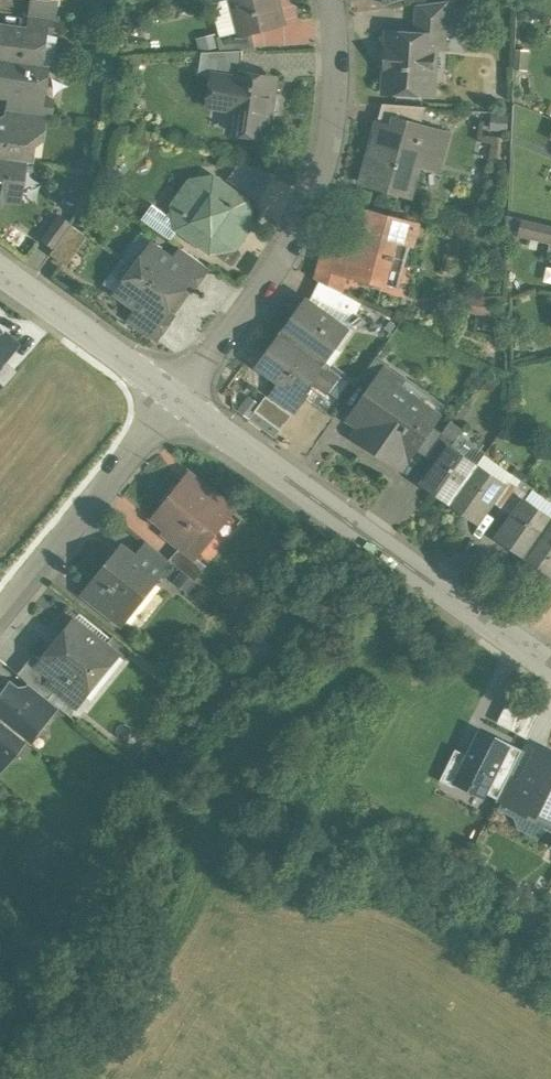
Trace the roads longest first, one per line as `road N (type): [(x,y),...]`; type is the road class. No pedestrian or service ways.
road 1 (track): [(415,570),(374,652),(214,780),(0,989)]
road 2 (unclassified): [(179,397),(550,664)]
road 3 (residential): [(330,0),(336,39),(323,158),(294,243),(179,397)]
road 4 (track): [(84,1078),(191,895),(214,780)]
road 5 (residential): [(179,397),(0,615)]
road 6 (unclassified): [(0,268),(179,397)]

